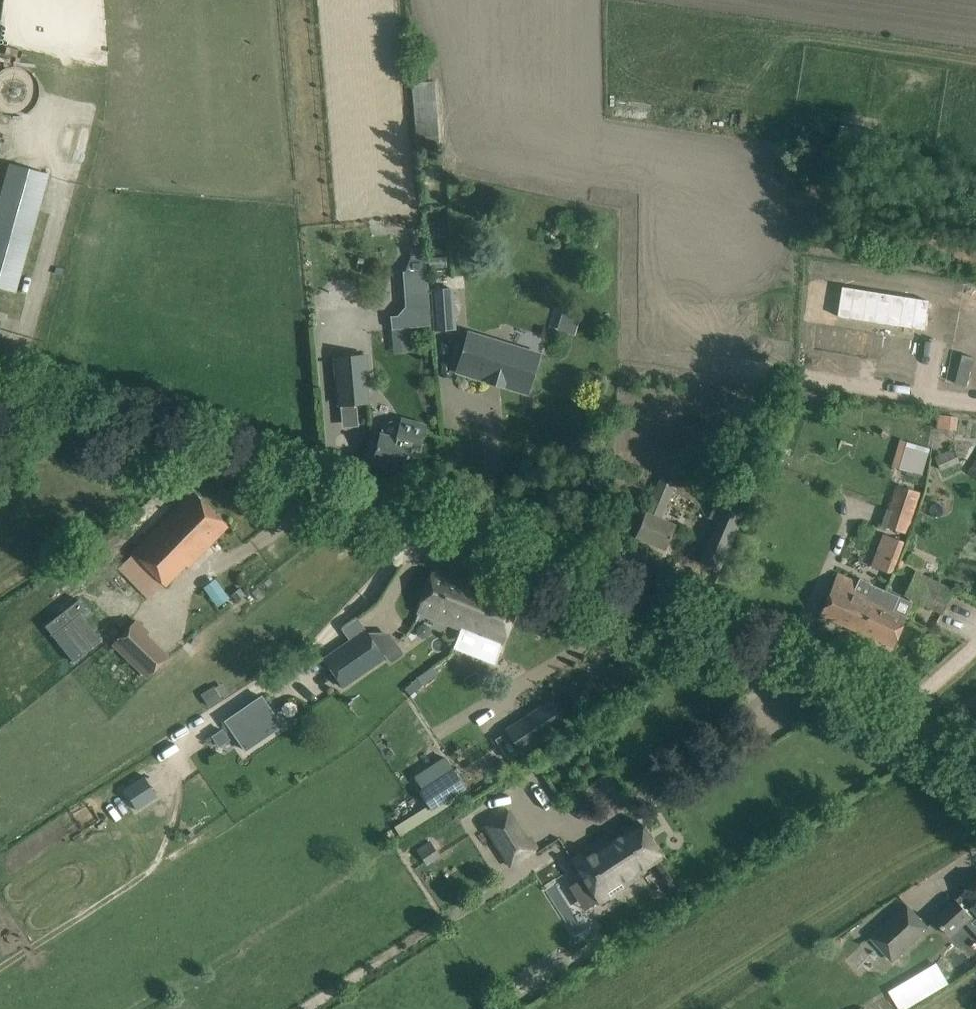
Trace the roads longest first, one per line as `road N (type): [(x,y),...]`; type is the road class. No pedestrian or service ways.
road 1 (unclassified): [(975,770),(947,743),(828,667),(0,397)]

